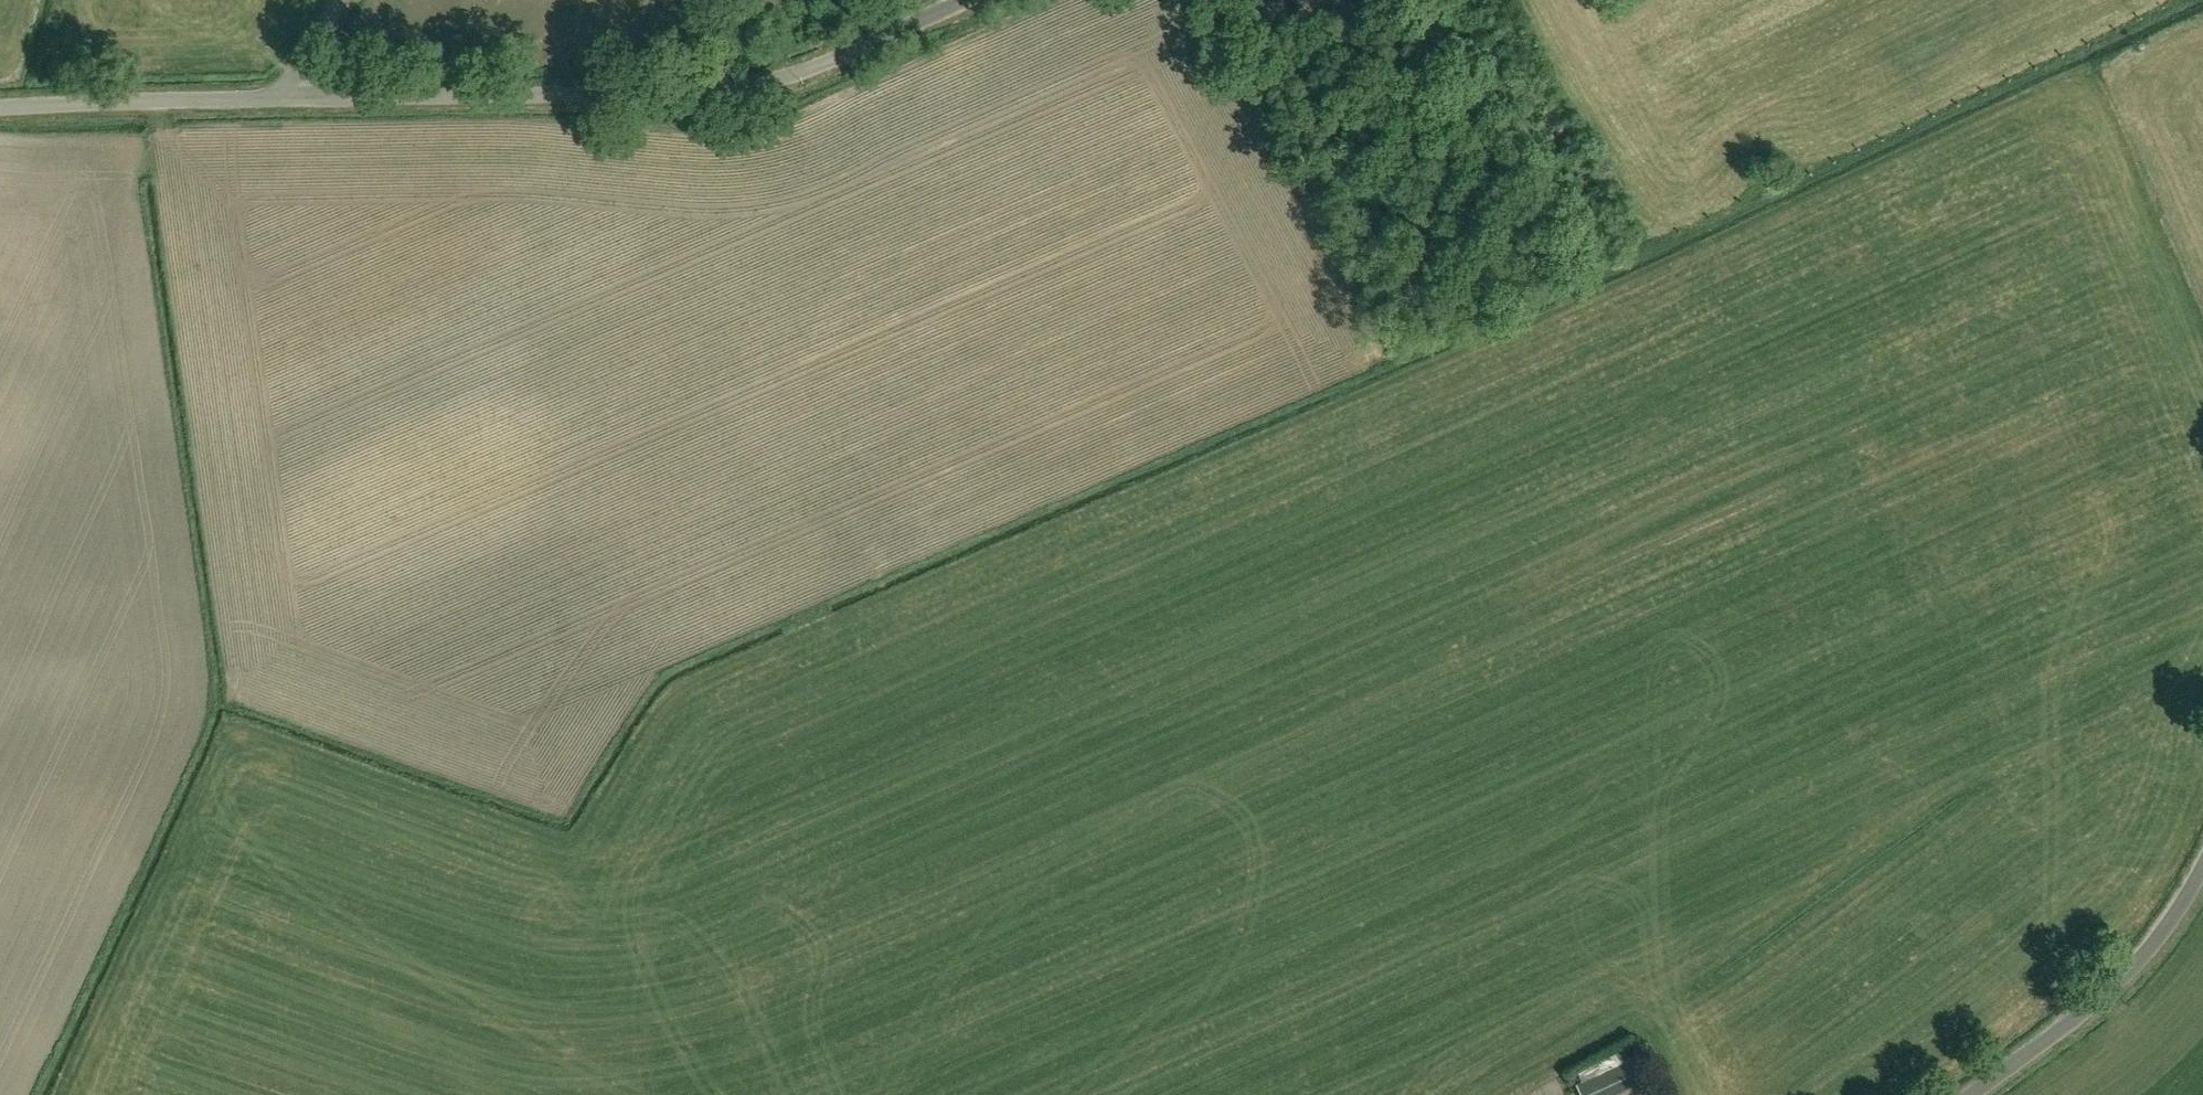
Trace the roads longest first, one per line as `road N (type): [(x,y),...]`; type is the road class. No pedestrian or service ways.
road 1 (unclassified): [(299,99),(737,92),(805,75),(970,0)]
road 2 (unclassified): [(1972,1094),(2119,983),(2170,925),(2202,867)]
road 3 (unclassified): [(0,110),(299,99)]

